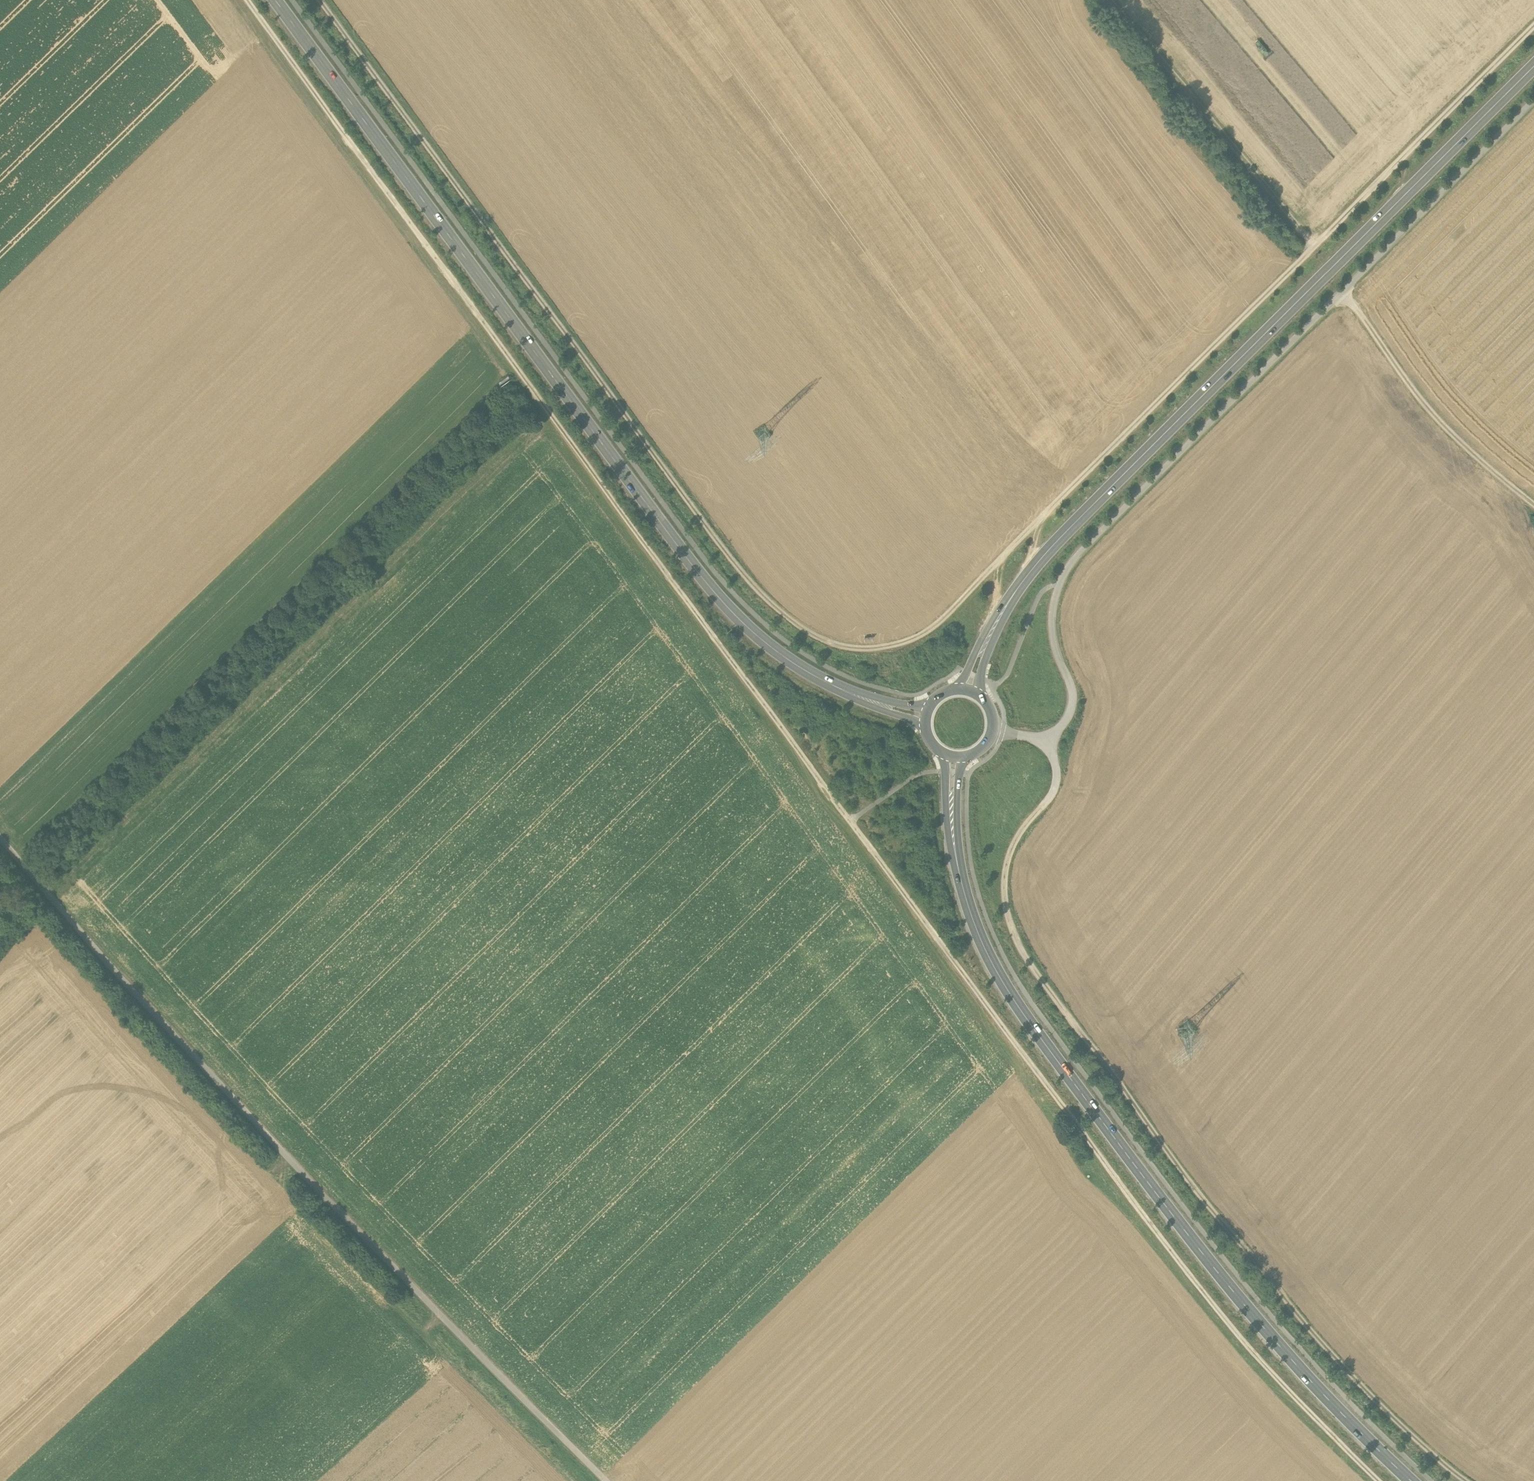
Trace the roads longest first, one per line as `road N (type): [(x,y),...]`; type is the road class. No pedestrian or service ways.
road 1 (track): [(321,0),(736,565),(810,636),(869,651),(914,642),(942,620),(1533,29)]
road 2 (track): [(246,0),(851,820)]
road 3 (track): [(606,1480),(179,1042),(0,840)]
road 4 (secondary): [(824,681),(778,653),(675,540),(278,0)]
road 5 (track): [(851,820),(1184,1272),(1377,1480)]
road 6 (secondary): [(1412,1480),(1236,1293),(1062,1067),(992,963),(956,860)]
road 7 (track): [(1465,1480),(1363,1390),(1198,1195),(1024,952),(1008,904)]
road 8 (secondary): [(1014,597),(1090,509),(1533,69)]
road 9 (track): [(1061,583),(1078,556),(1533,102)]
road 10 (track): [(1315,246),(1103,0)]
road 11 (track): [(1342,295),(1407,386),(1533,509)]
road 12 (track): [(993,728),(1049,739),(1072,716),(1073,693),(1052,627),(1061,583)]
road 13 (track): [(1049,739),(1057,782),(1011,856),(1008,904)]

